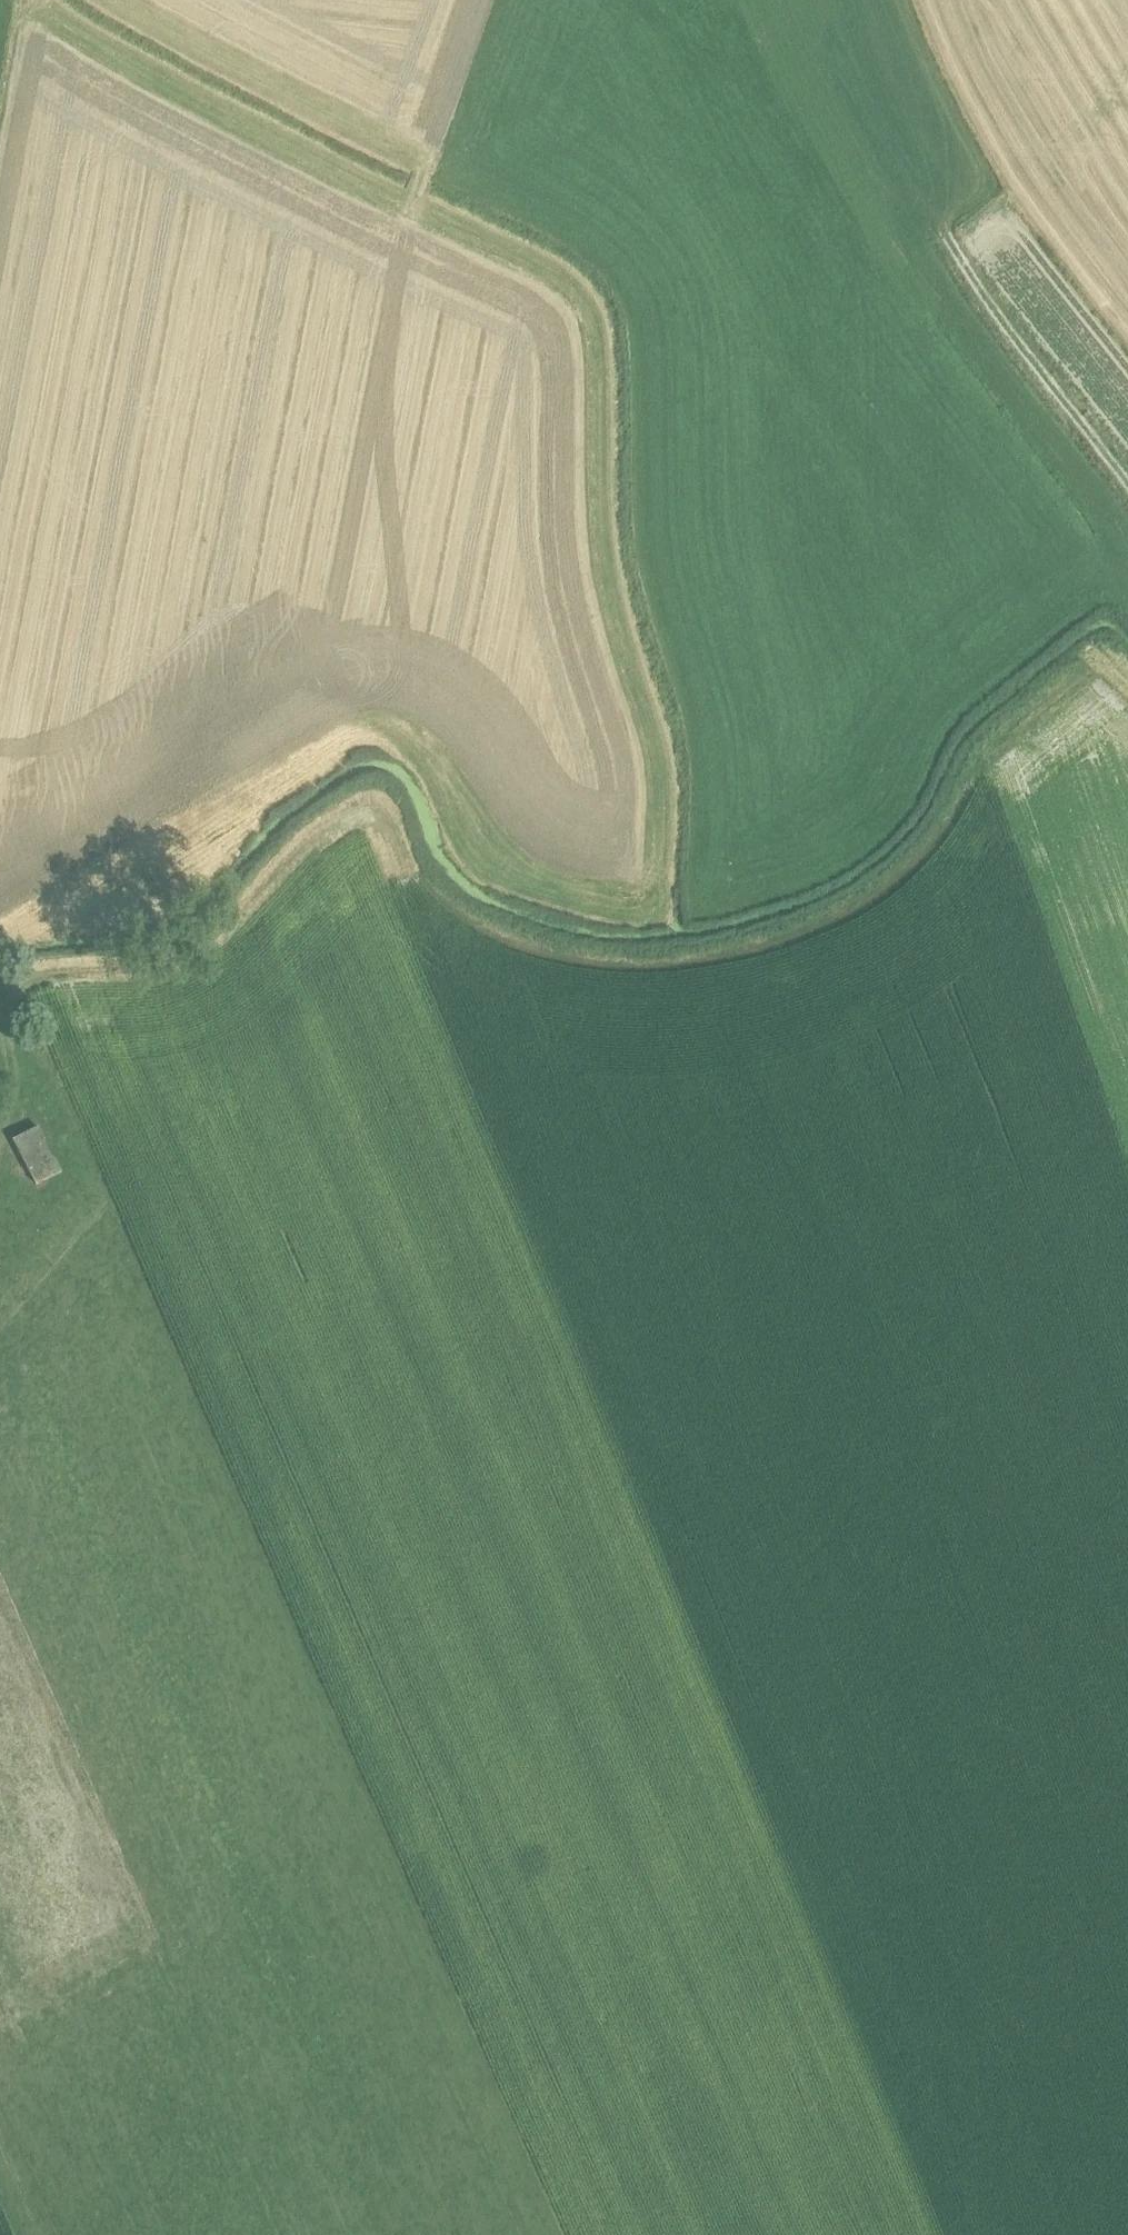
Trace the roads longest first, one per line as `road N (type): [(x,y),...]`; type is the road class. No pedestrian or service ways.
road 1 (track): [(994,184),(942,231),(1127,486)]

